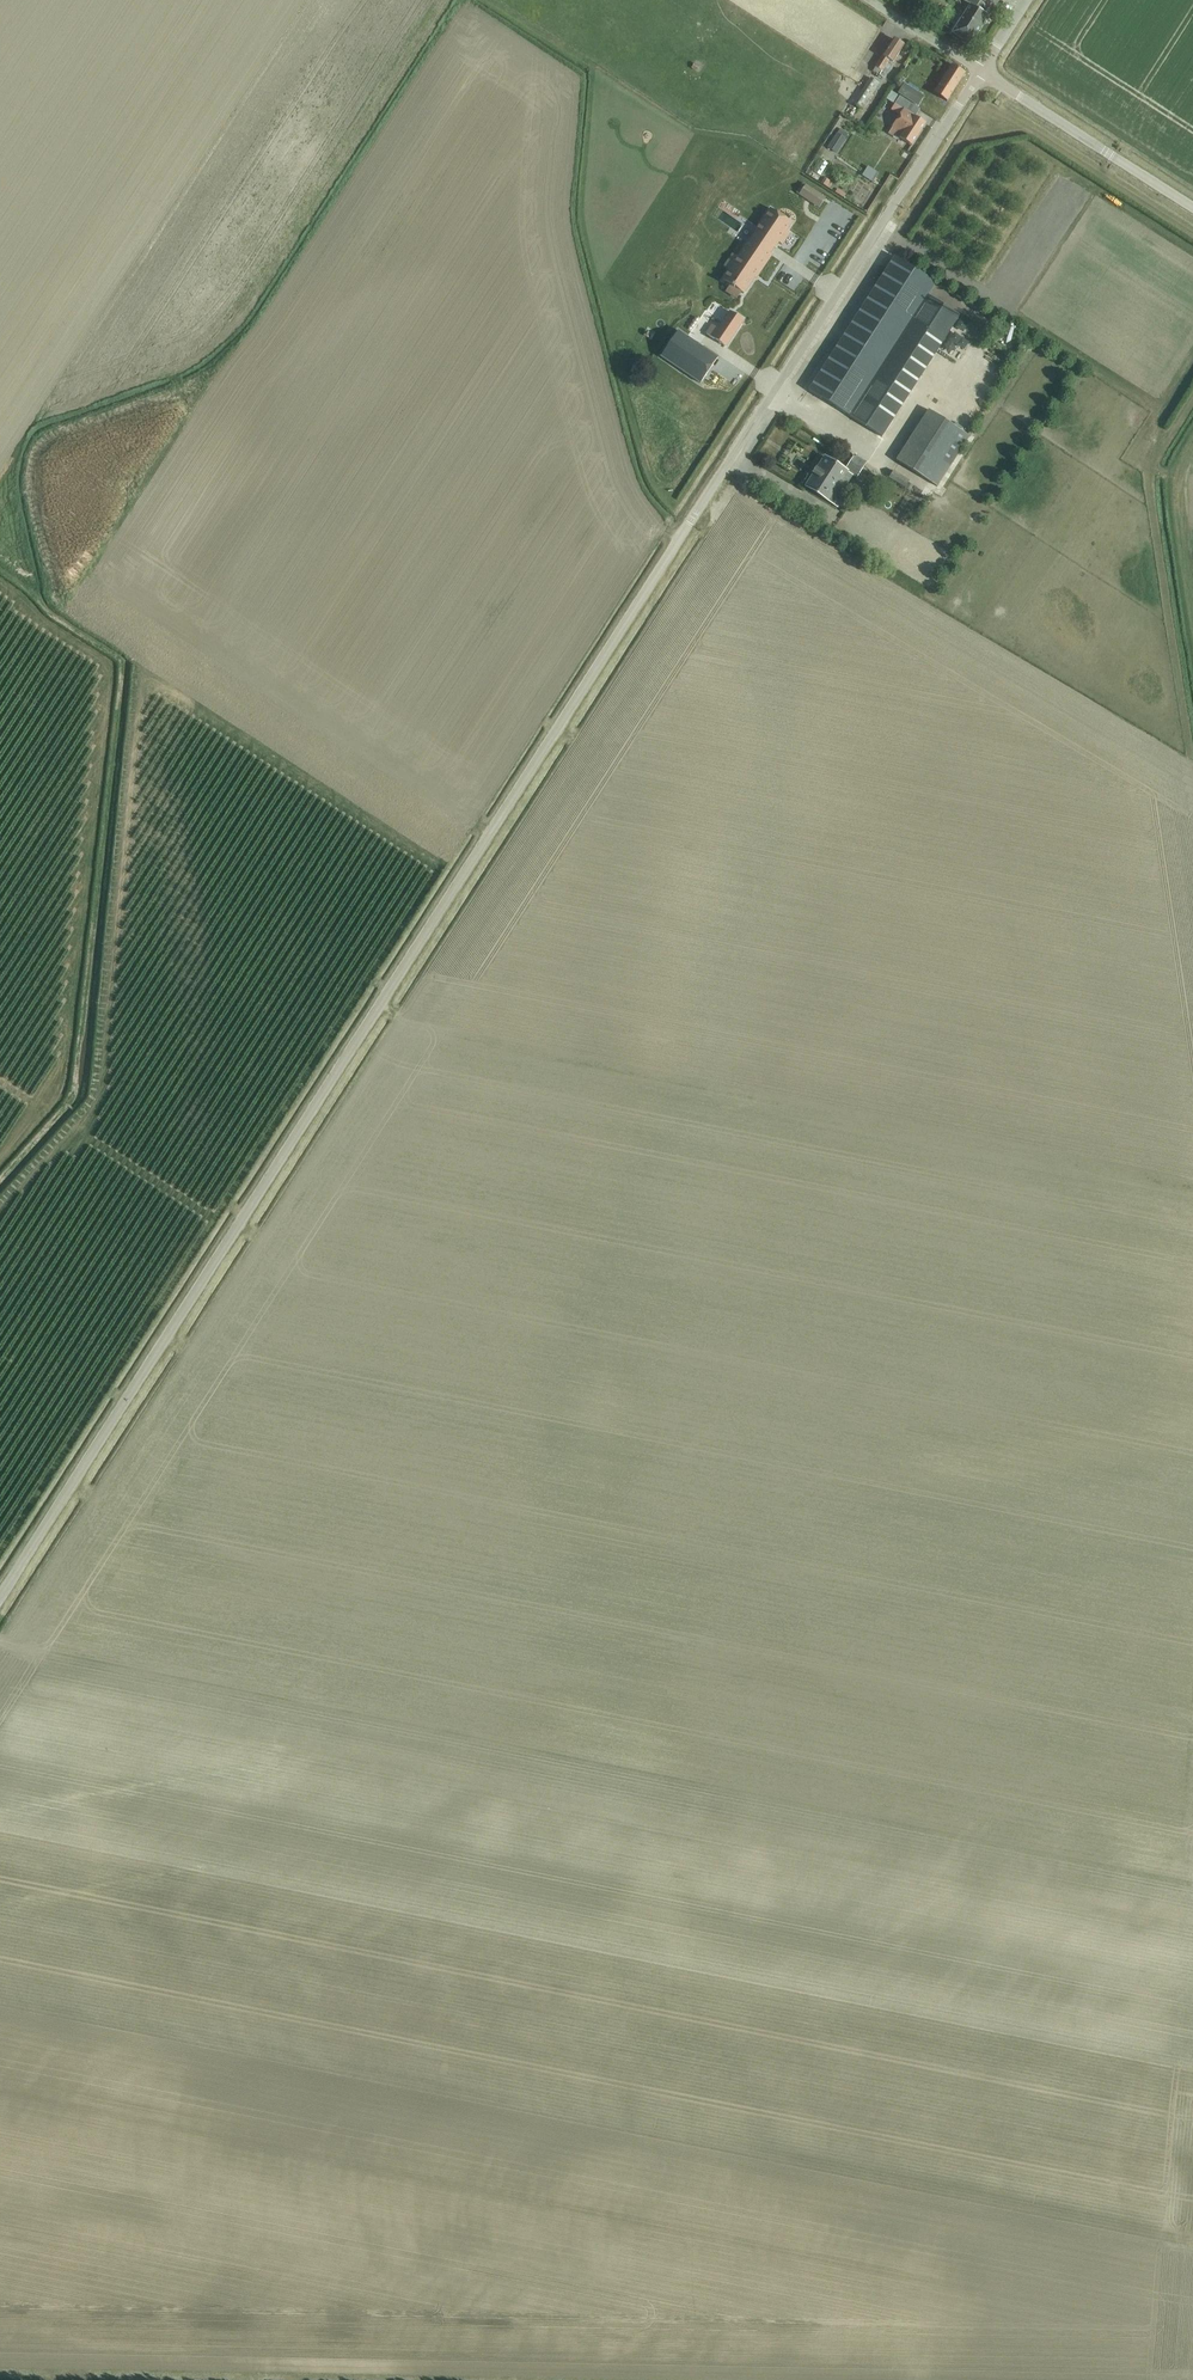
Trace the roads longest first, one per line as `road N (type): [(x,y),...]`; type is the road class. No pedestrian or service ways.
road 1 (unclassified): [(0,1597),(690,524)]
road 2 (residential): [(690,524),(981,71)]
road 3 (residential): [(1114,156),(981,71)]
road 4 (residential): [(981,71),(870,0)]

